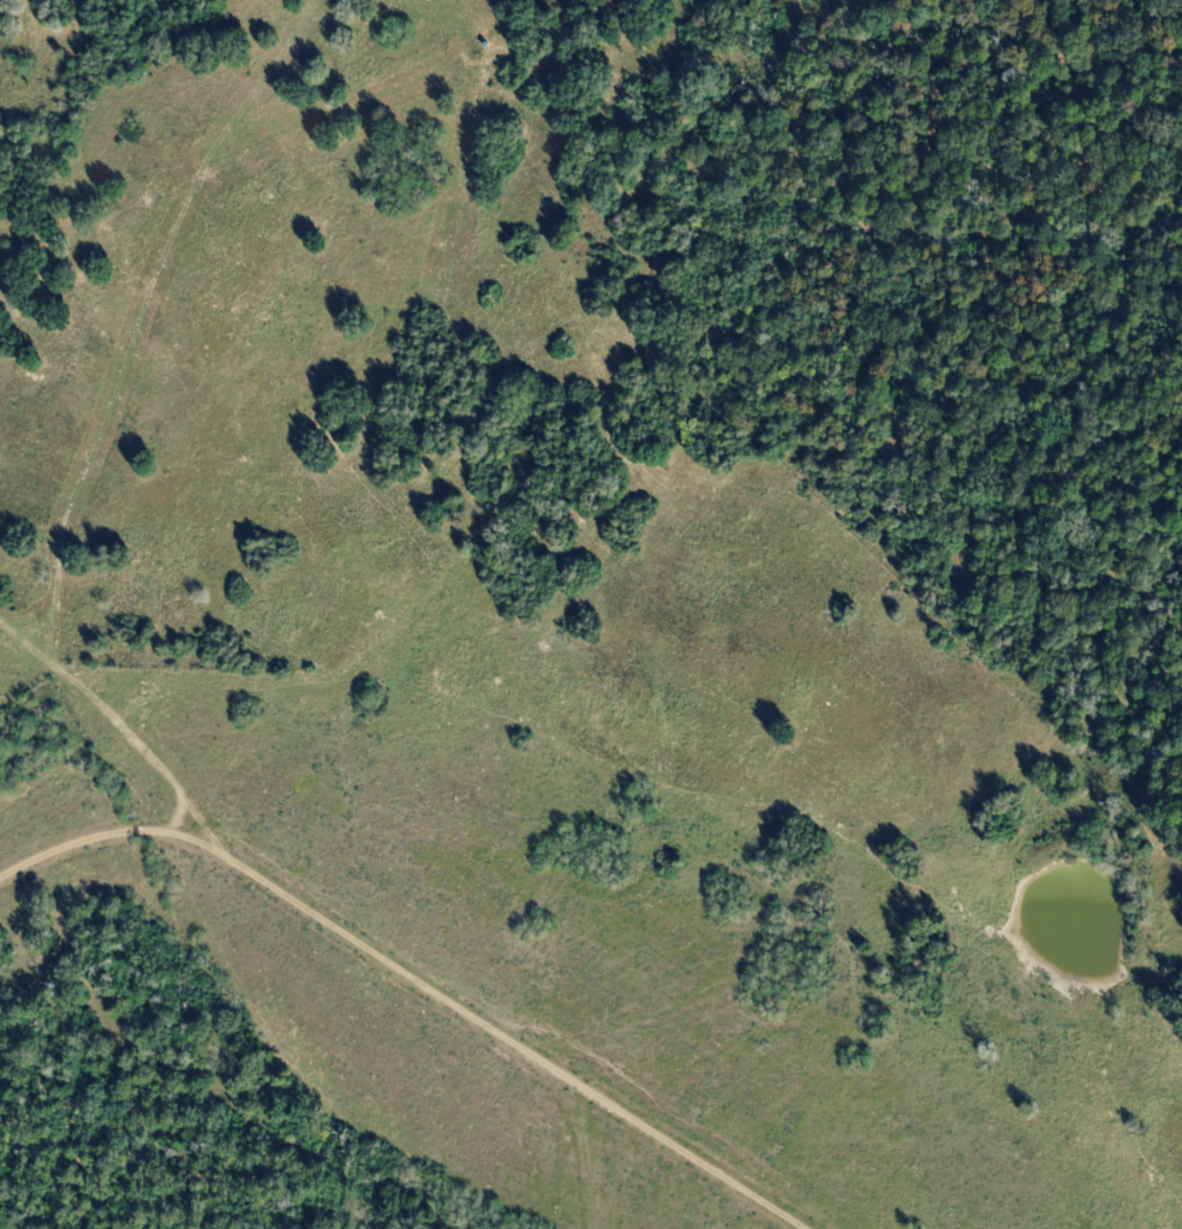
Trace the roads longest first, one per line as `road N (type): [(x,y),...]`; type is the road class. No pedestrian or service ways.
road 1 (residential): [(807,1228),(216,849),(141,834),(14,853),(0,866)]

